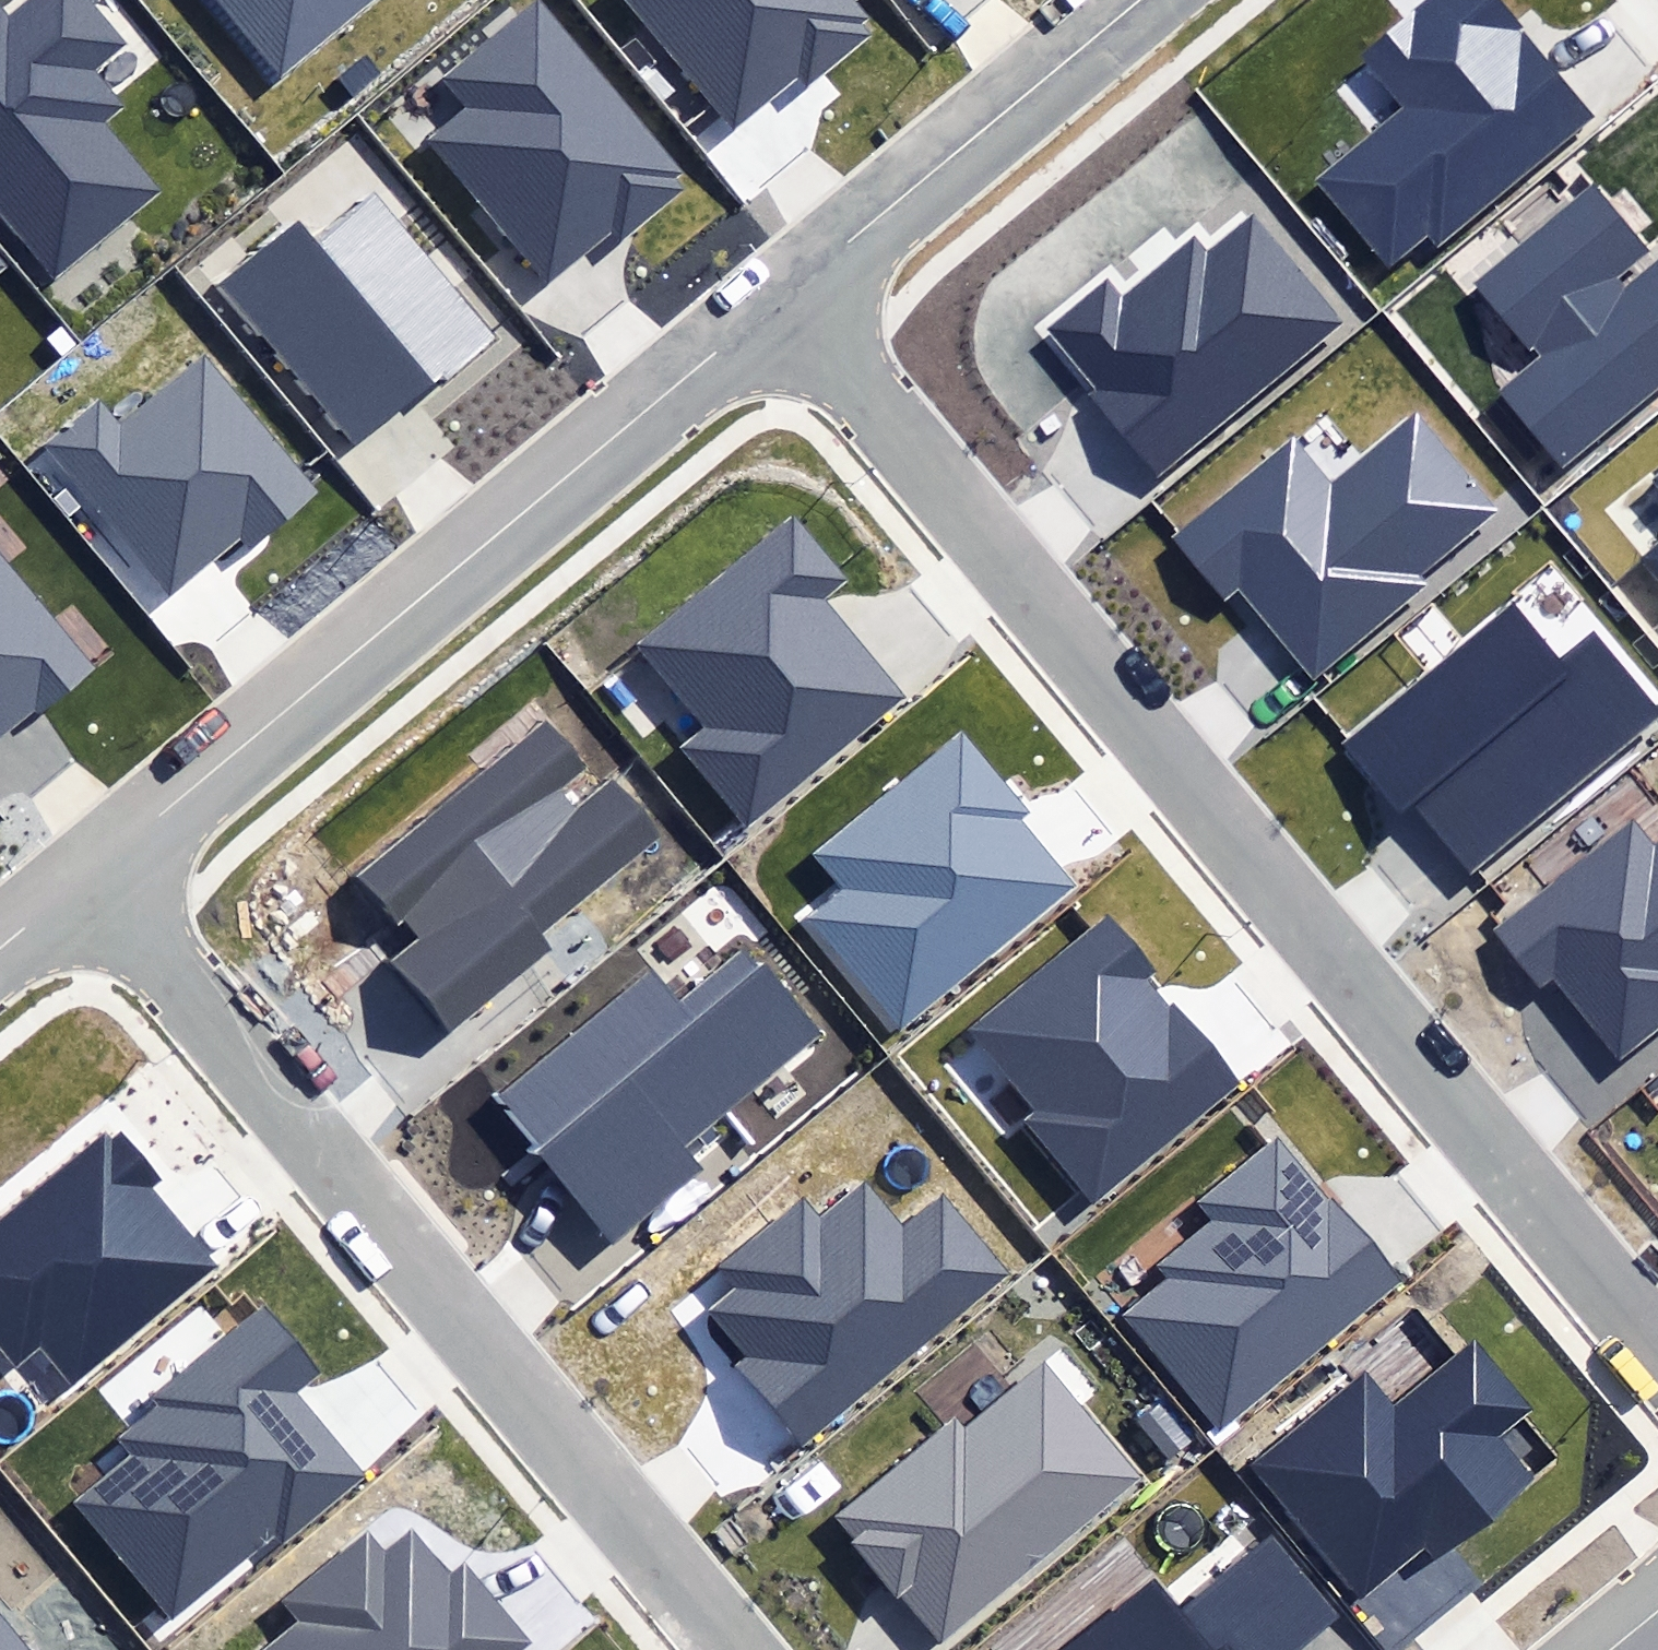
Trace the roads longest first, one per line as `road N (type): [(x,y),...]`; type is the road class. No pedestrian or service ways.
road 1 (residential): [(784,293),(1657,1345)]
road 2 (residential): [(92,875),(742,1649)]
road 3 (residential): [(784,293),(92,875)]
road 4 (residential): [(1138,0),(784,293)]

